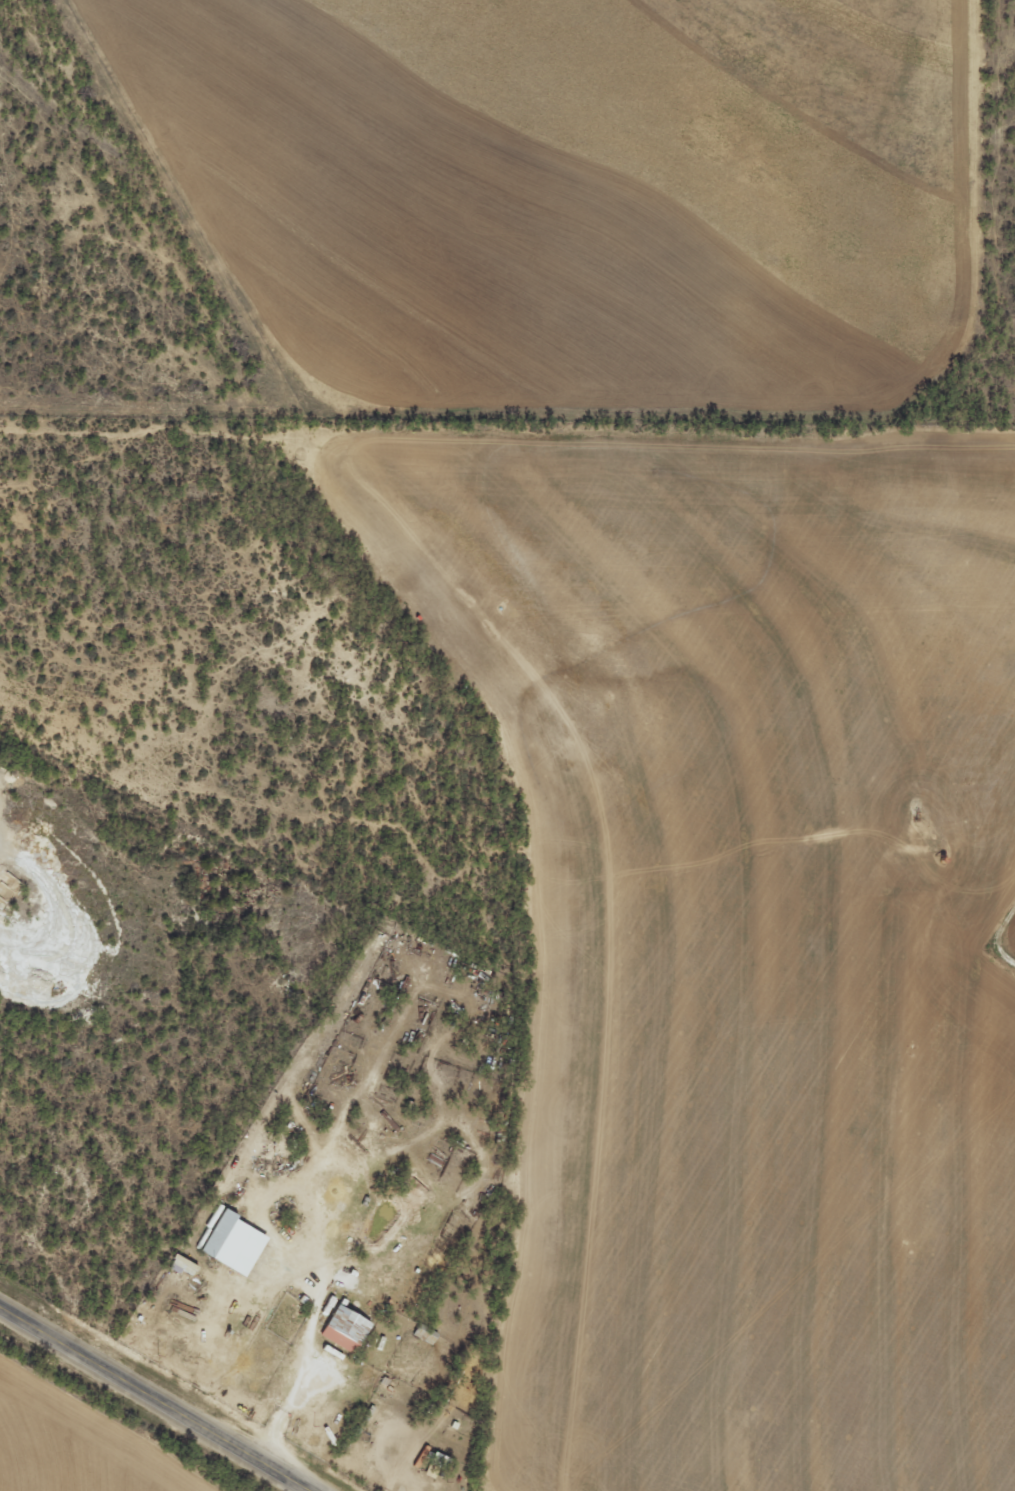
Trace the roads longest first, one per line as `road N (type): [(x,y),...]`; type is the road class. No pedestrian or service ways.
road 1 (primary): [(276,1490),(0,1329)]

